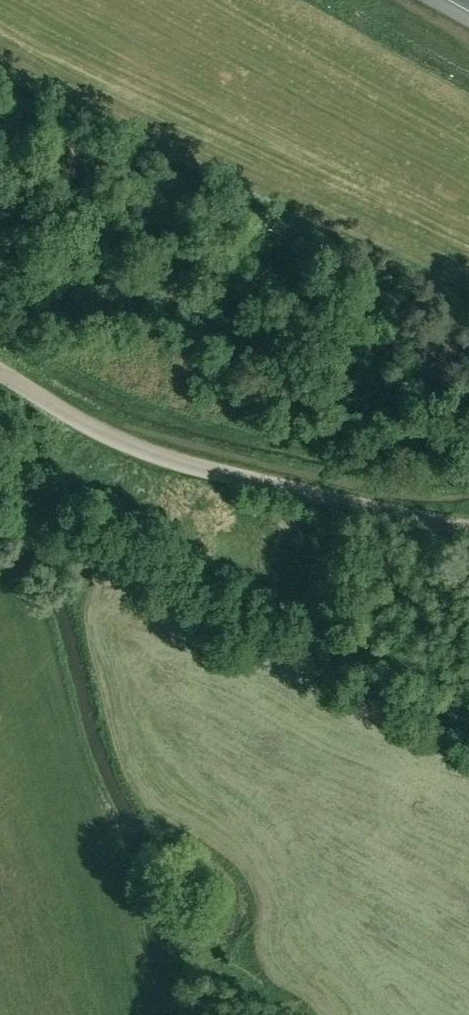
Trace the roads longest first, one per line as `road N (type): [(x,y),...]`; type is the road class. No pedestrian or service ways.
road 1 (unclassified): [(468,528),(165,458),(102,433),(0,374)]

